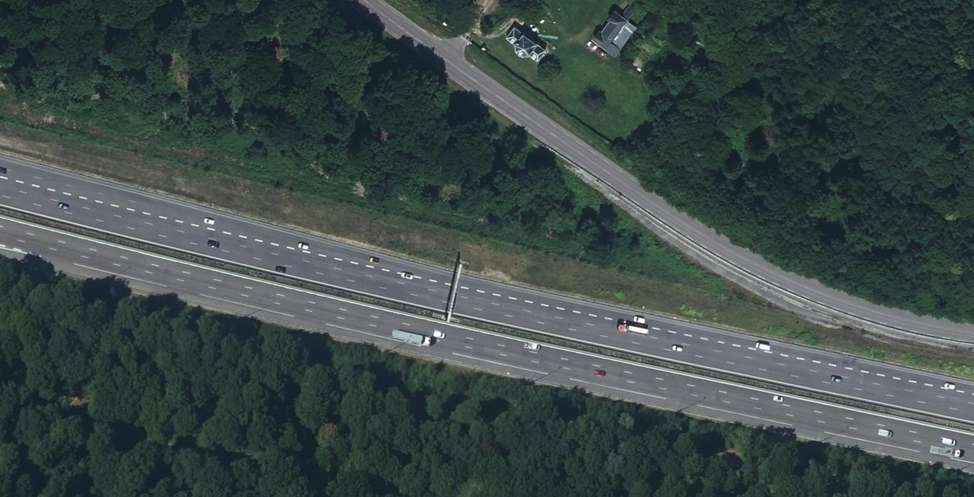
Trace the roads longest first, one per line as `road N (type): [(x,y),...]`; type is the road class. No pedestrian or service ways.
road 1 (motorway): [(973,411),(392,286),(0,189)]
road 2 (motorway): [(0,229),(379,322),(973,450)]
road 3 (secondary): [(973,328),(830,292),(715,243),(592,171),(354,0)]
road 4 (track): [(0,403),(362,496)]

